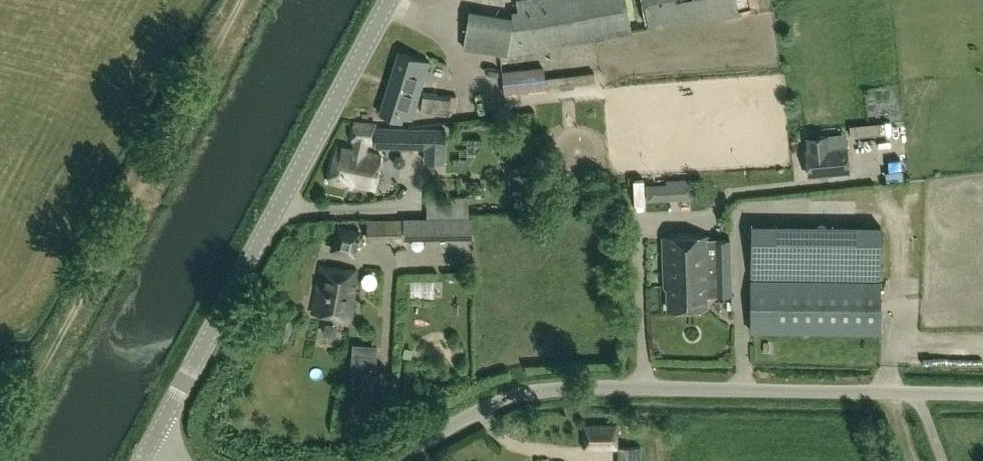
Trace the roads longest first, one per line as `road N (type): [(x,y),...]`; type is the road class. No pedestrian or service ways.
road 1 (unclassified): [(383,460),(490,406),(556,385),(982,393)]
road 2 (tertiary): [(145,453),(384,0)]

